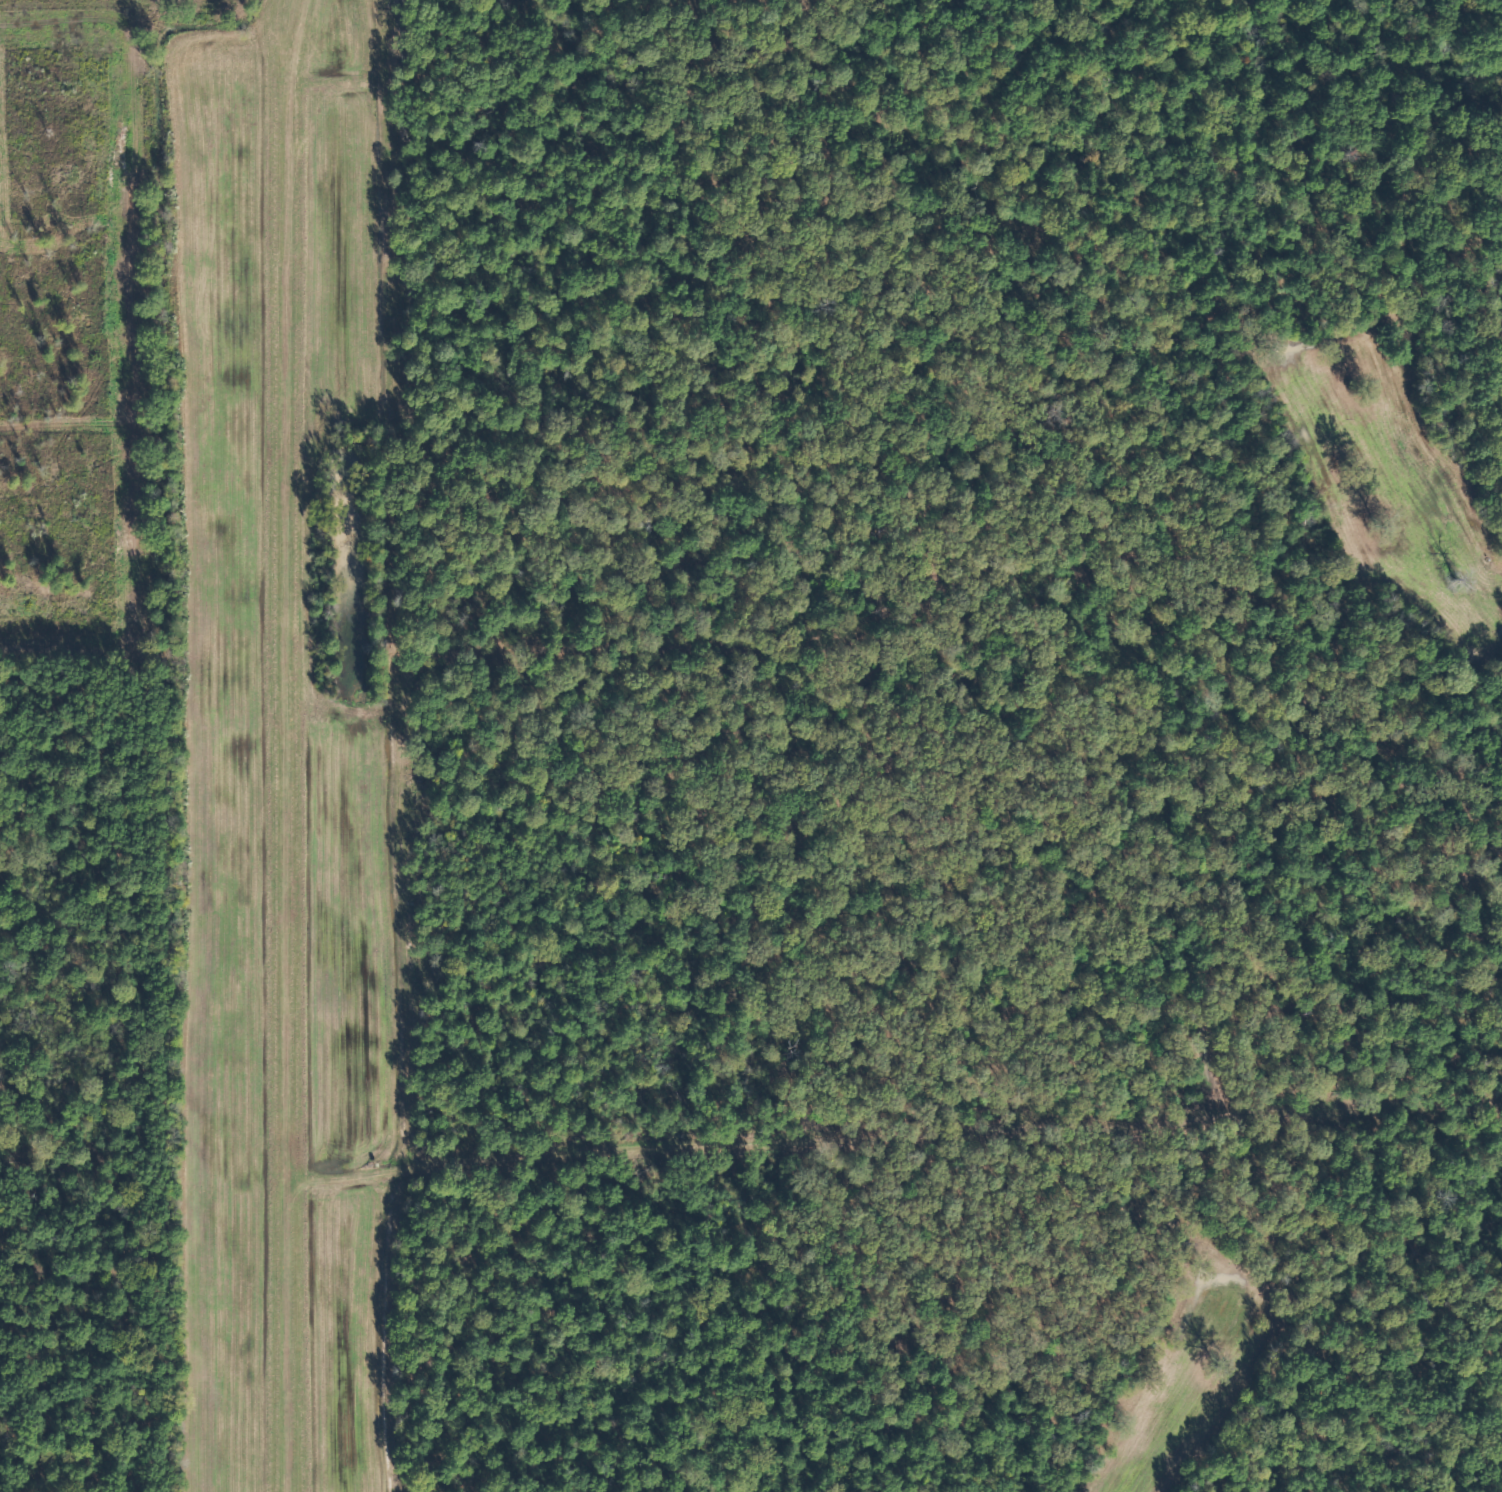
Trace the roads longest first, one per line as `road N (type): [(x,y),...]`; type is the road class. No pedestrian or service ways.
road 1 (residential): [(1501,1152),(1325,1165),(1177,1191),(1172,1339),(1090,1467),(1084,1491)]

